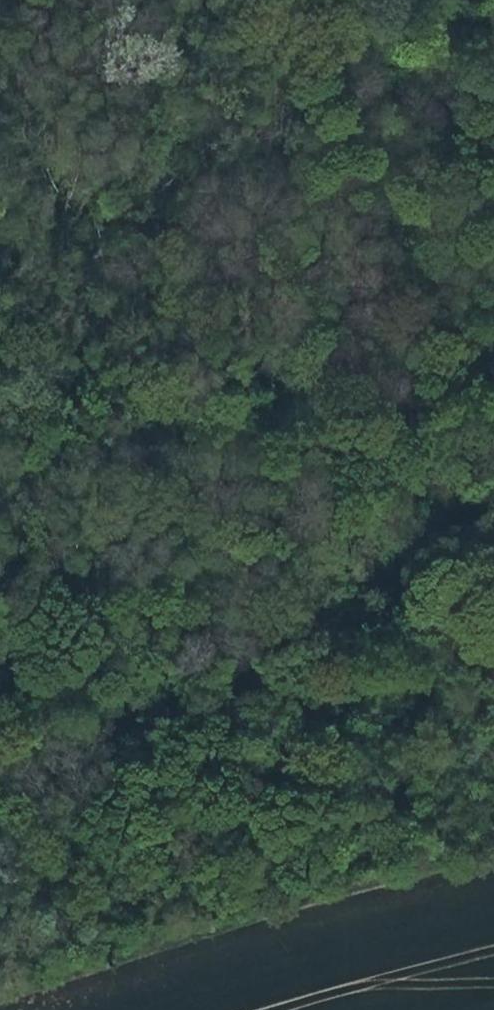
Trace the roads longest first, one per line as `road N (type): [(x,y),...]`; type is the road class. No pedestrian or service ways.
road 1 (track): [(371,0),(287,41),(274,65),(256,256),(206,323),(157,355),(0,391)]

